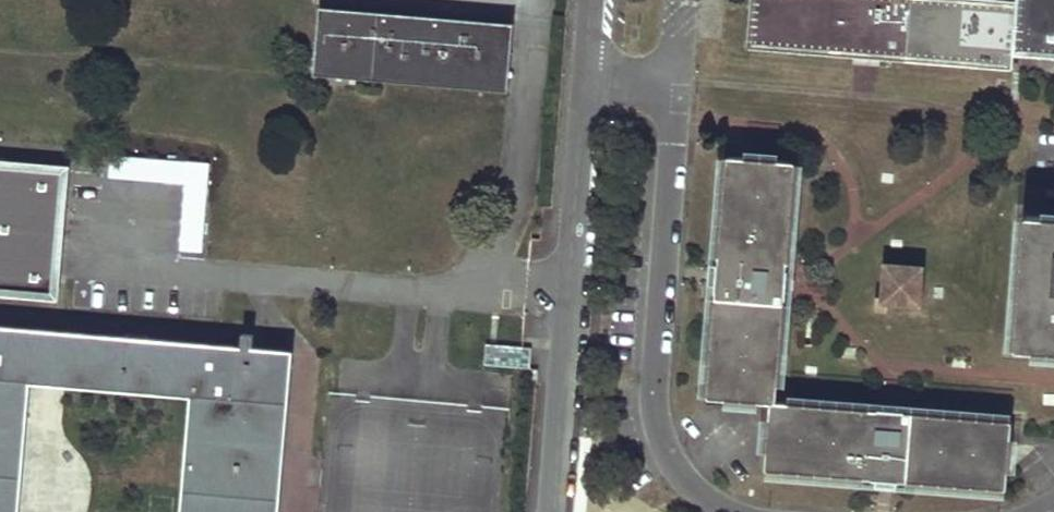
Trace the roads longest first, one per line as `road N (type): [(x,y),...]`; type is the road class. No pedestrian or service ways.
road 1 (residential): [(738,511),(688,483),(665,451),(653,403),(670,80),(585,74)]
road 2 (residential): [(554,511),(585,74)]

